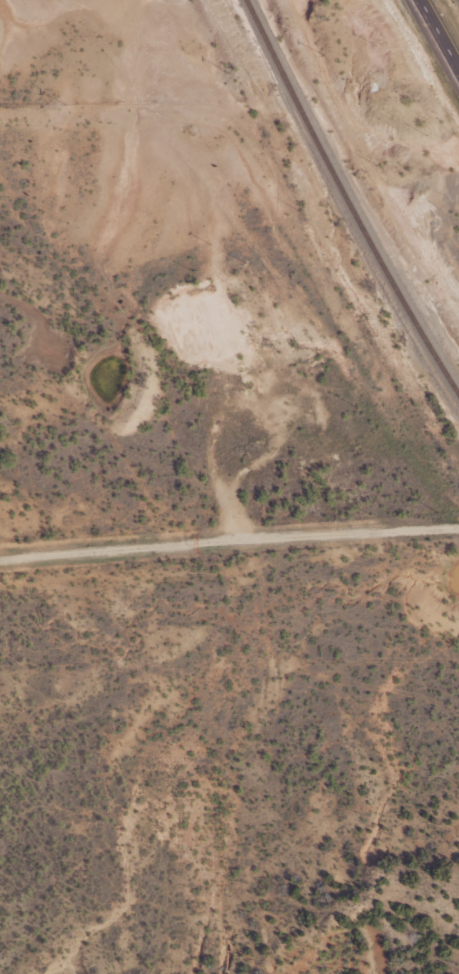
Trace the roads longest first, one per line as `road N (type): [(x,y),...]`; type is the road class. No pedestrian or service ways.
road 1 (track): [(0,583),(458,532)]

